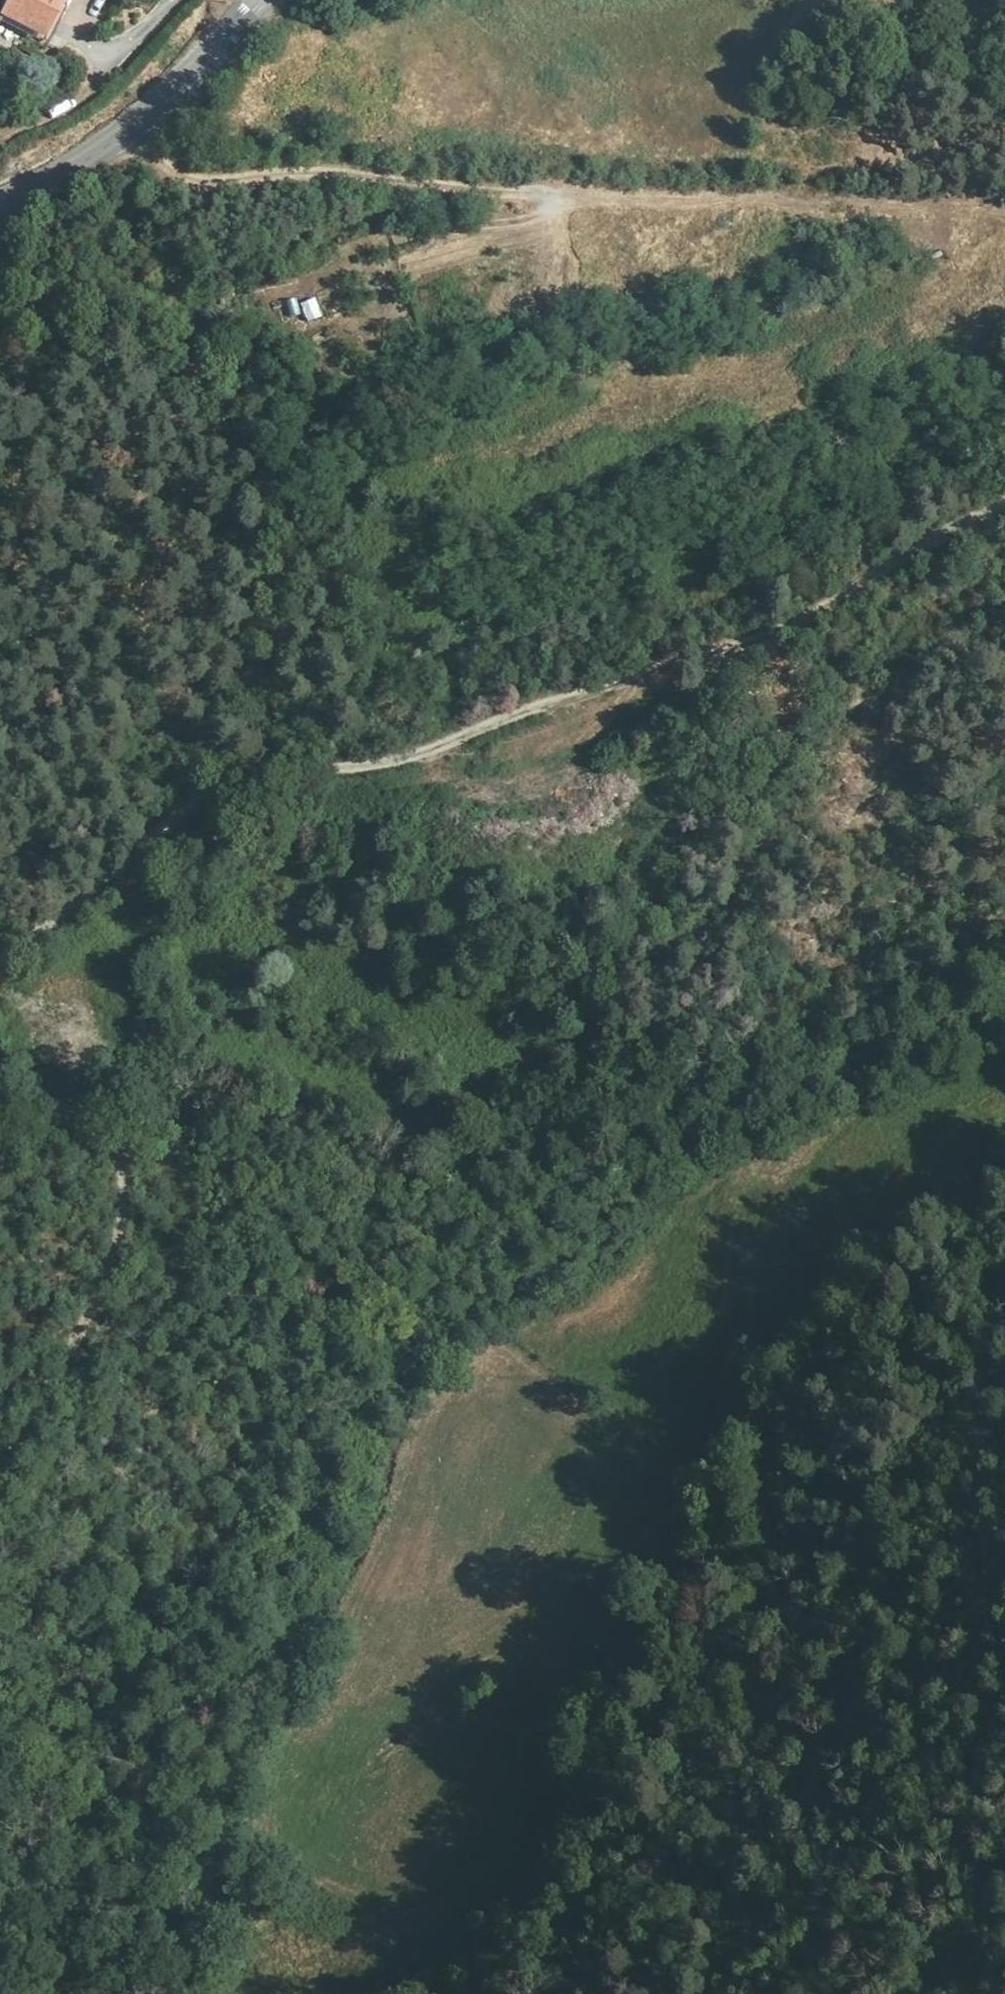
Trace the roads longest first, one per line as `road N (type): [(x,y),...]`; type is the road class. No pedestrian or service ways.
road 1 (unclassified): [(0,216),(45,194),(133,127),(261,4)]

